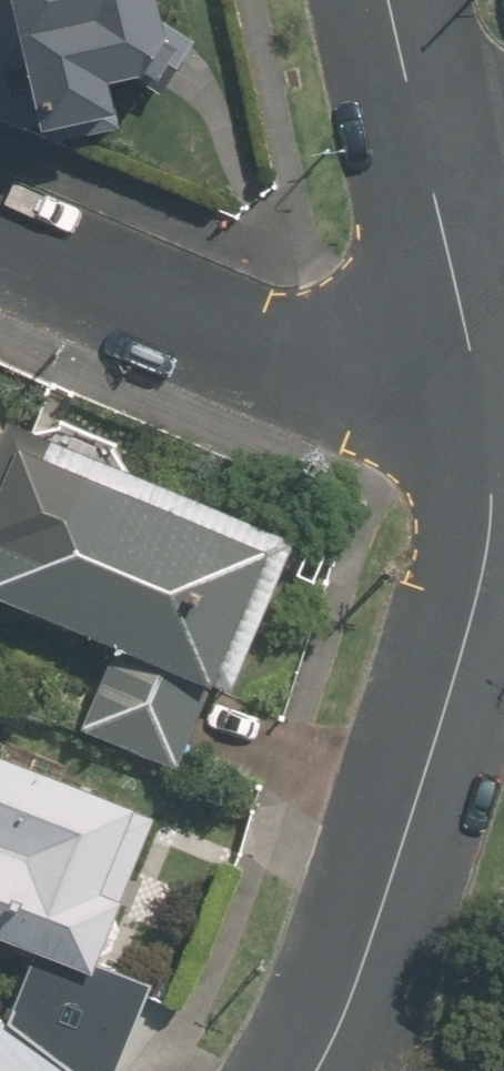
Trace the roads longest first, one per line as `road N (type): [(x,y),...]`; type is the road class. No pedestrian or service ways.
road 1 (residential): [(467,350),(490,494),(485,551),(368,945),(317,1070)]
road 2 (residential): [(467,350),(371,373),(316,370),(0,244)]
road 3 (residential): [(424,145),(467,350)]
road 4 (residential): [(392,0),(424,145)]

